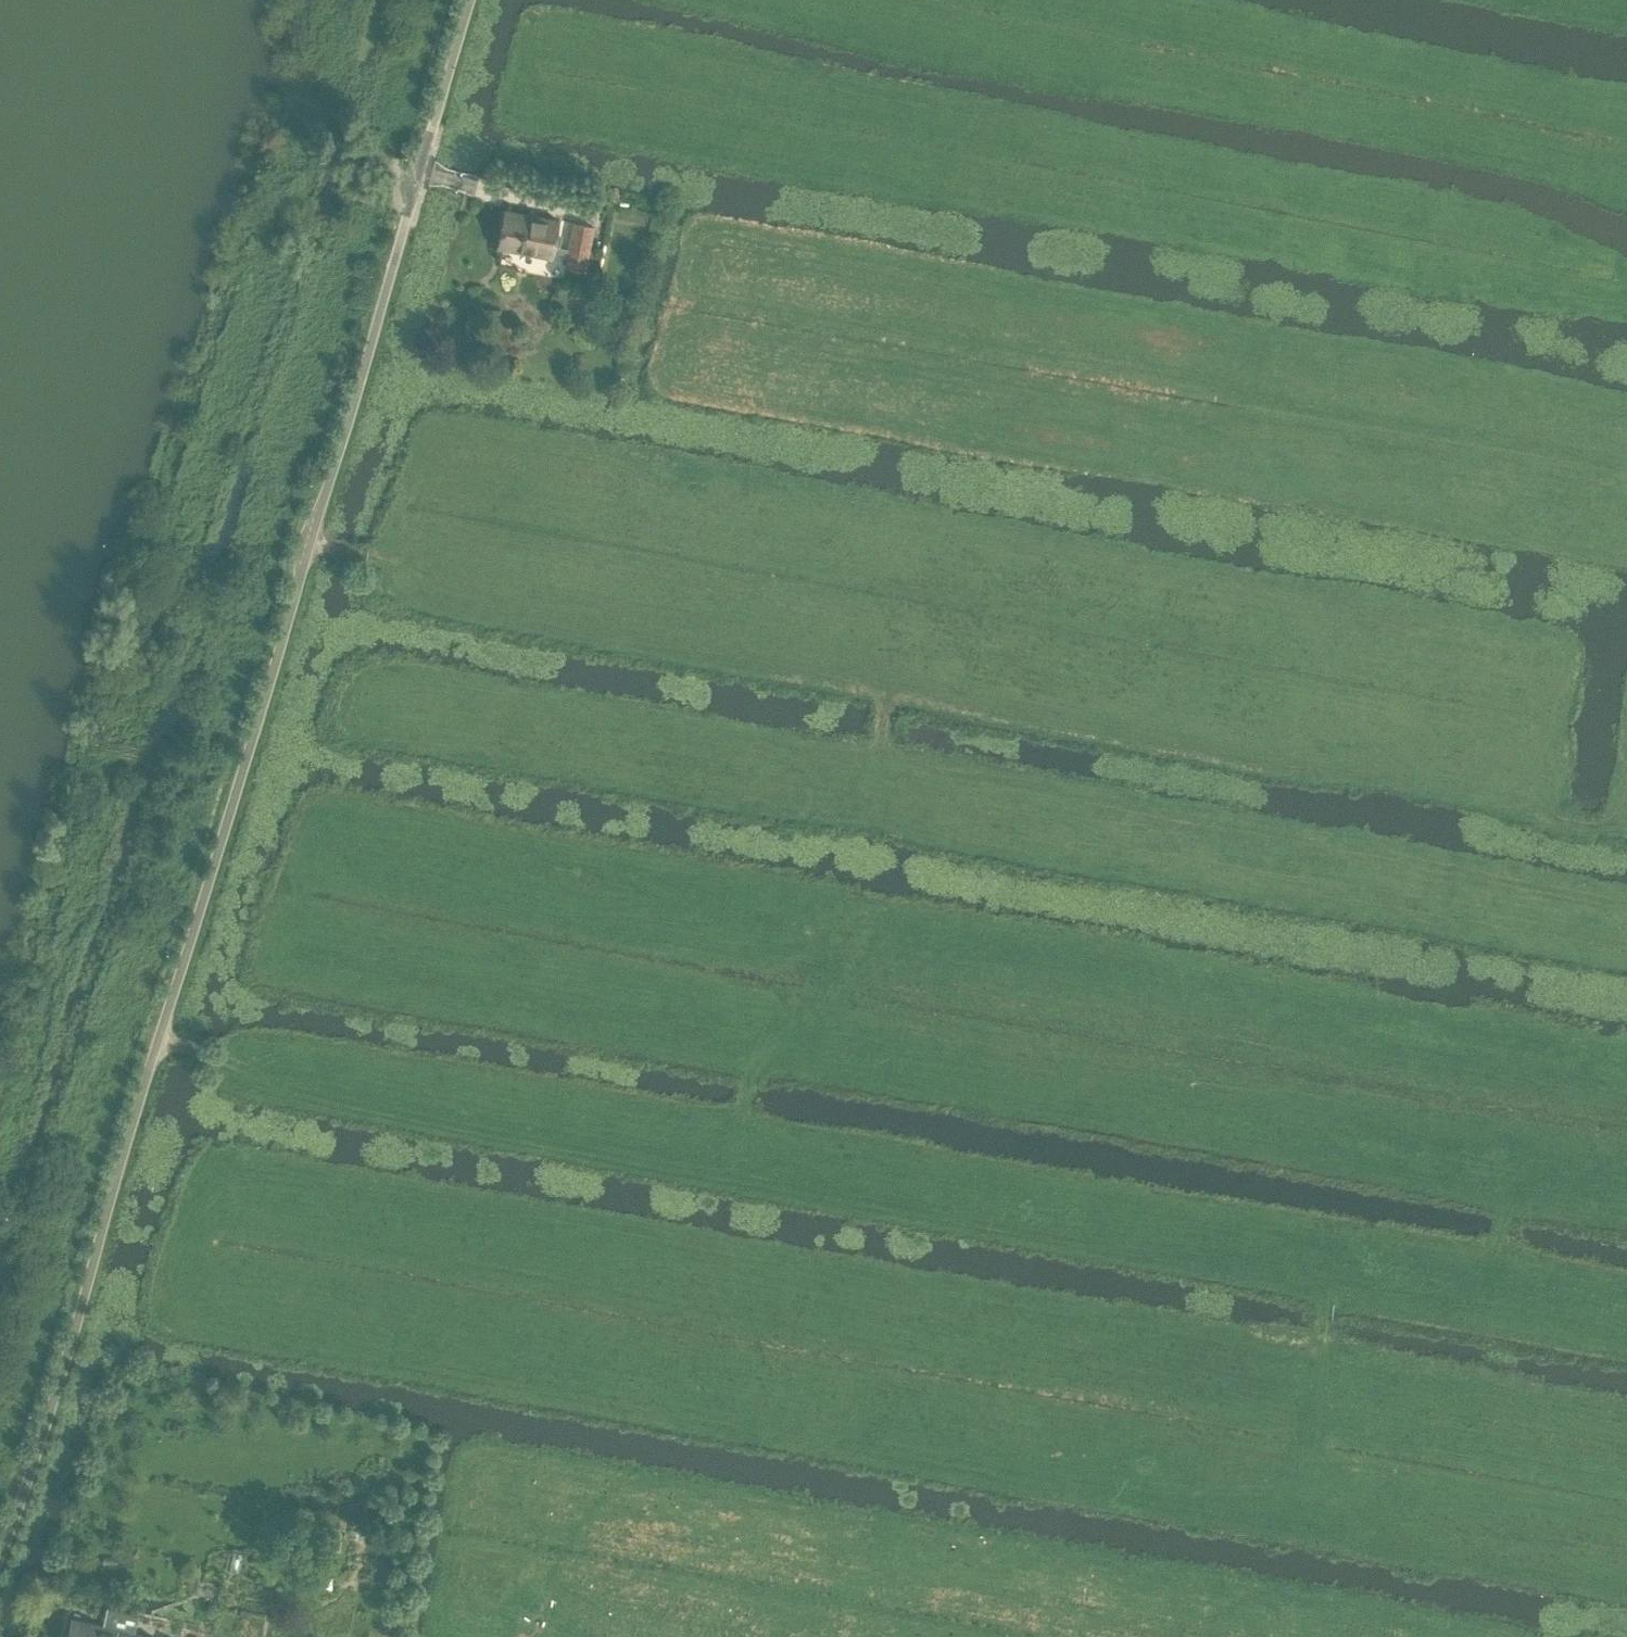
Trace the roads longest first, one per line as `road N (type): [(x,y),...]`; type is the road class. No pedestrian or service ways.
road 1 (unclassified): [(0,1554),(471,0)]

